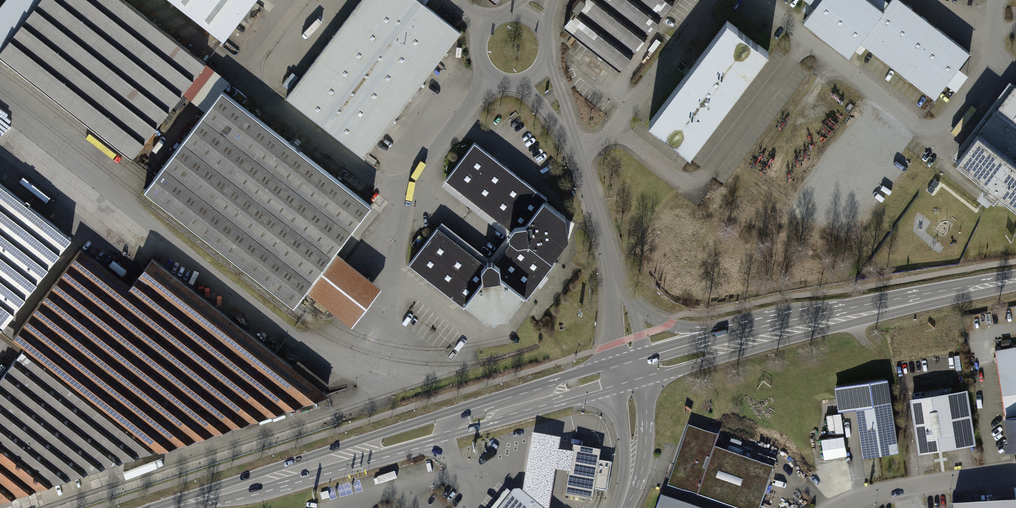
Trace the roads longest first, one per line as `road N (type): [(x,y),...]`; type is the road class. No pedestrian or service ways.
road 1 (primary): [(632,369),(179,507)]
road 2 (primary): [(1015,282),(734,339)]
road 3 (residential): [(847,507),(928,483),(1015,470)]
road 4 (unclassified): [(570,139),(616,283)]
road 5 (unclassified): [(490,79),(400,197)]
road 6 (residential): [(632,369),(635,450),(623,507)]
road 7 (unclassified): [(734,339),(656,321),(616,283)]

